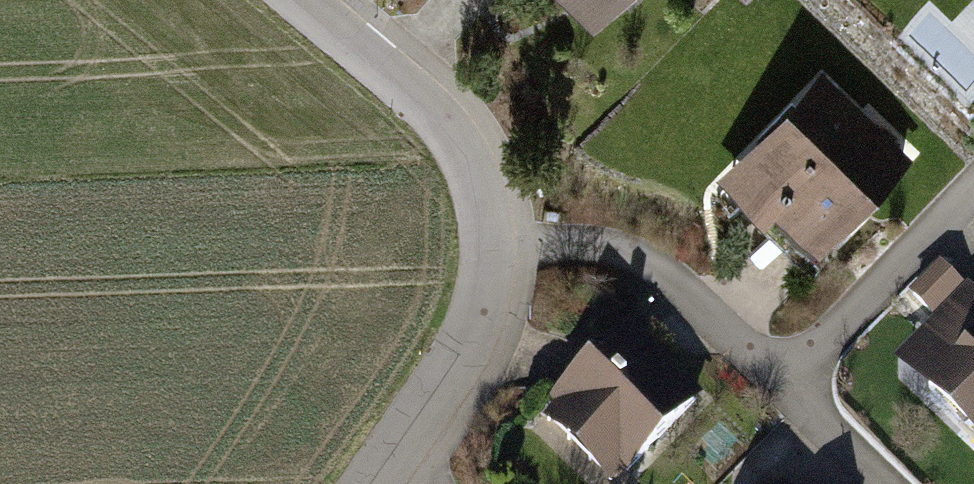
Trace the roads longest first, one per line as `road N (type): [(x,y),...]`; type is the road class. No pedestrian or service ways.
road 1 (residential): [(498,250),(611,251),(647,261),(886,483)]
road 2 (residential): [(498,250),(485,179),(425,95),(312,0)]
road 3 (residential): [(386,483),(474,355),(498,250)]

